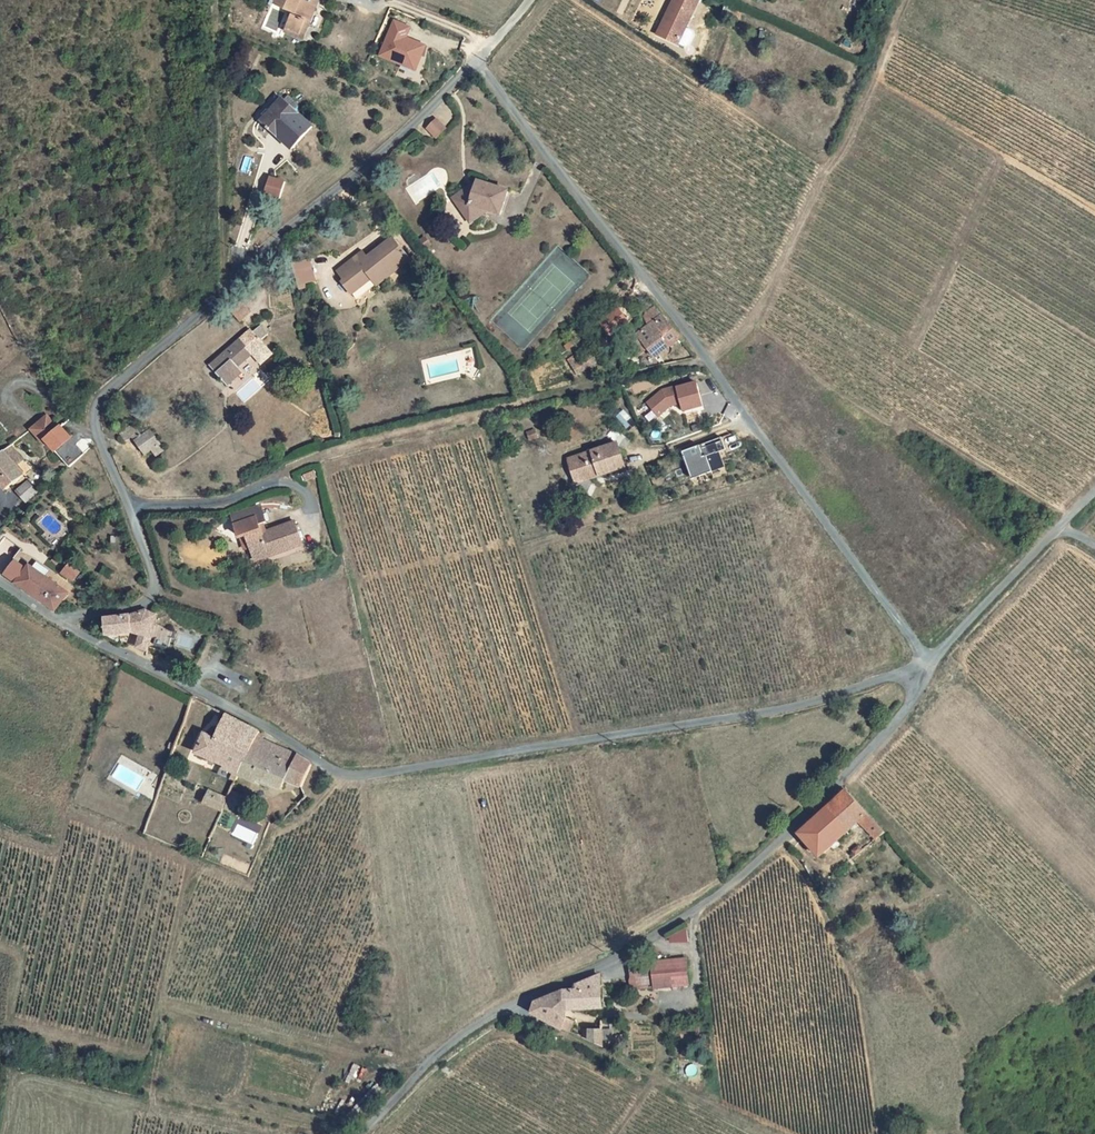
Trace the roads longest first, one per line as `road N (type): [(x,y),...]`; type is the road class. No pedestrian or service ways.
road 1 (unclassified): [(68,626),(350,775),(751,716),(875,684),(931,659)]
road 2 (track): [(906,0),(849,142),(737,338),(707,360),(342,448),(277,476)]
road 3 (unclassified): [(931,659),(884,734),(718,894),(627,954),(495,1012),(449,1044),(362,1133)]
road 4 (unclassified): [(931,659),(477,62)]
road 5 (residential): [(128,508),(100,436),(99,395),(477,62)]
road 6 (track): [(511,1007),(775,1133)]
road 7 (unclassified): [(1094,494),(931,659)]
road 8 (residential): [(68,626),(83,613),(121,610),(153,594),(128,508)]
road 9 (residential): [(128,508),(232,501),(277,476)]

